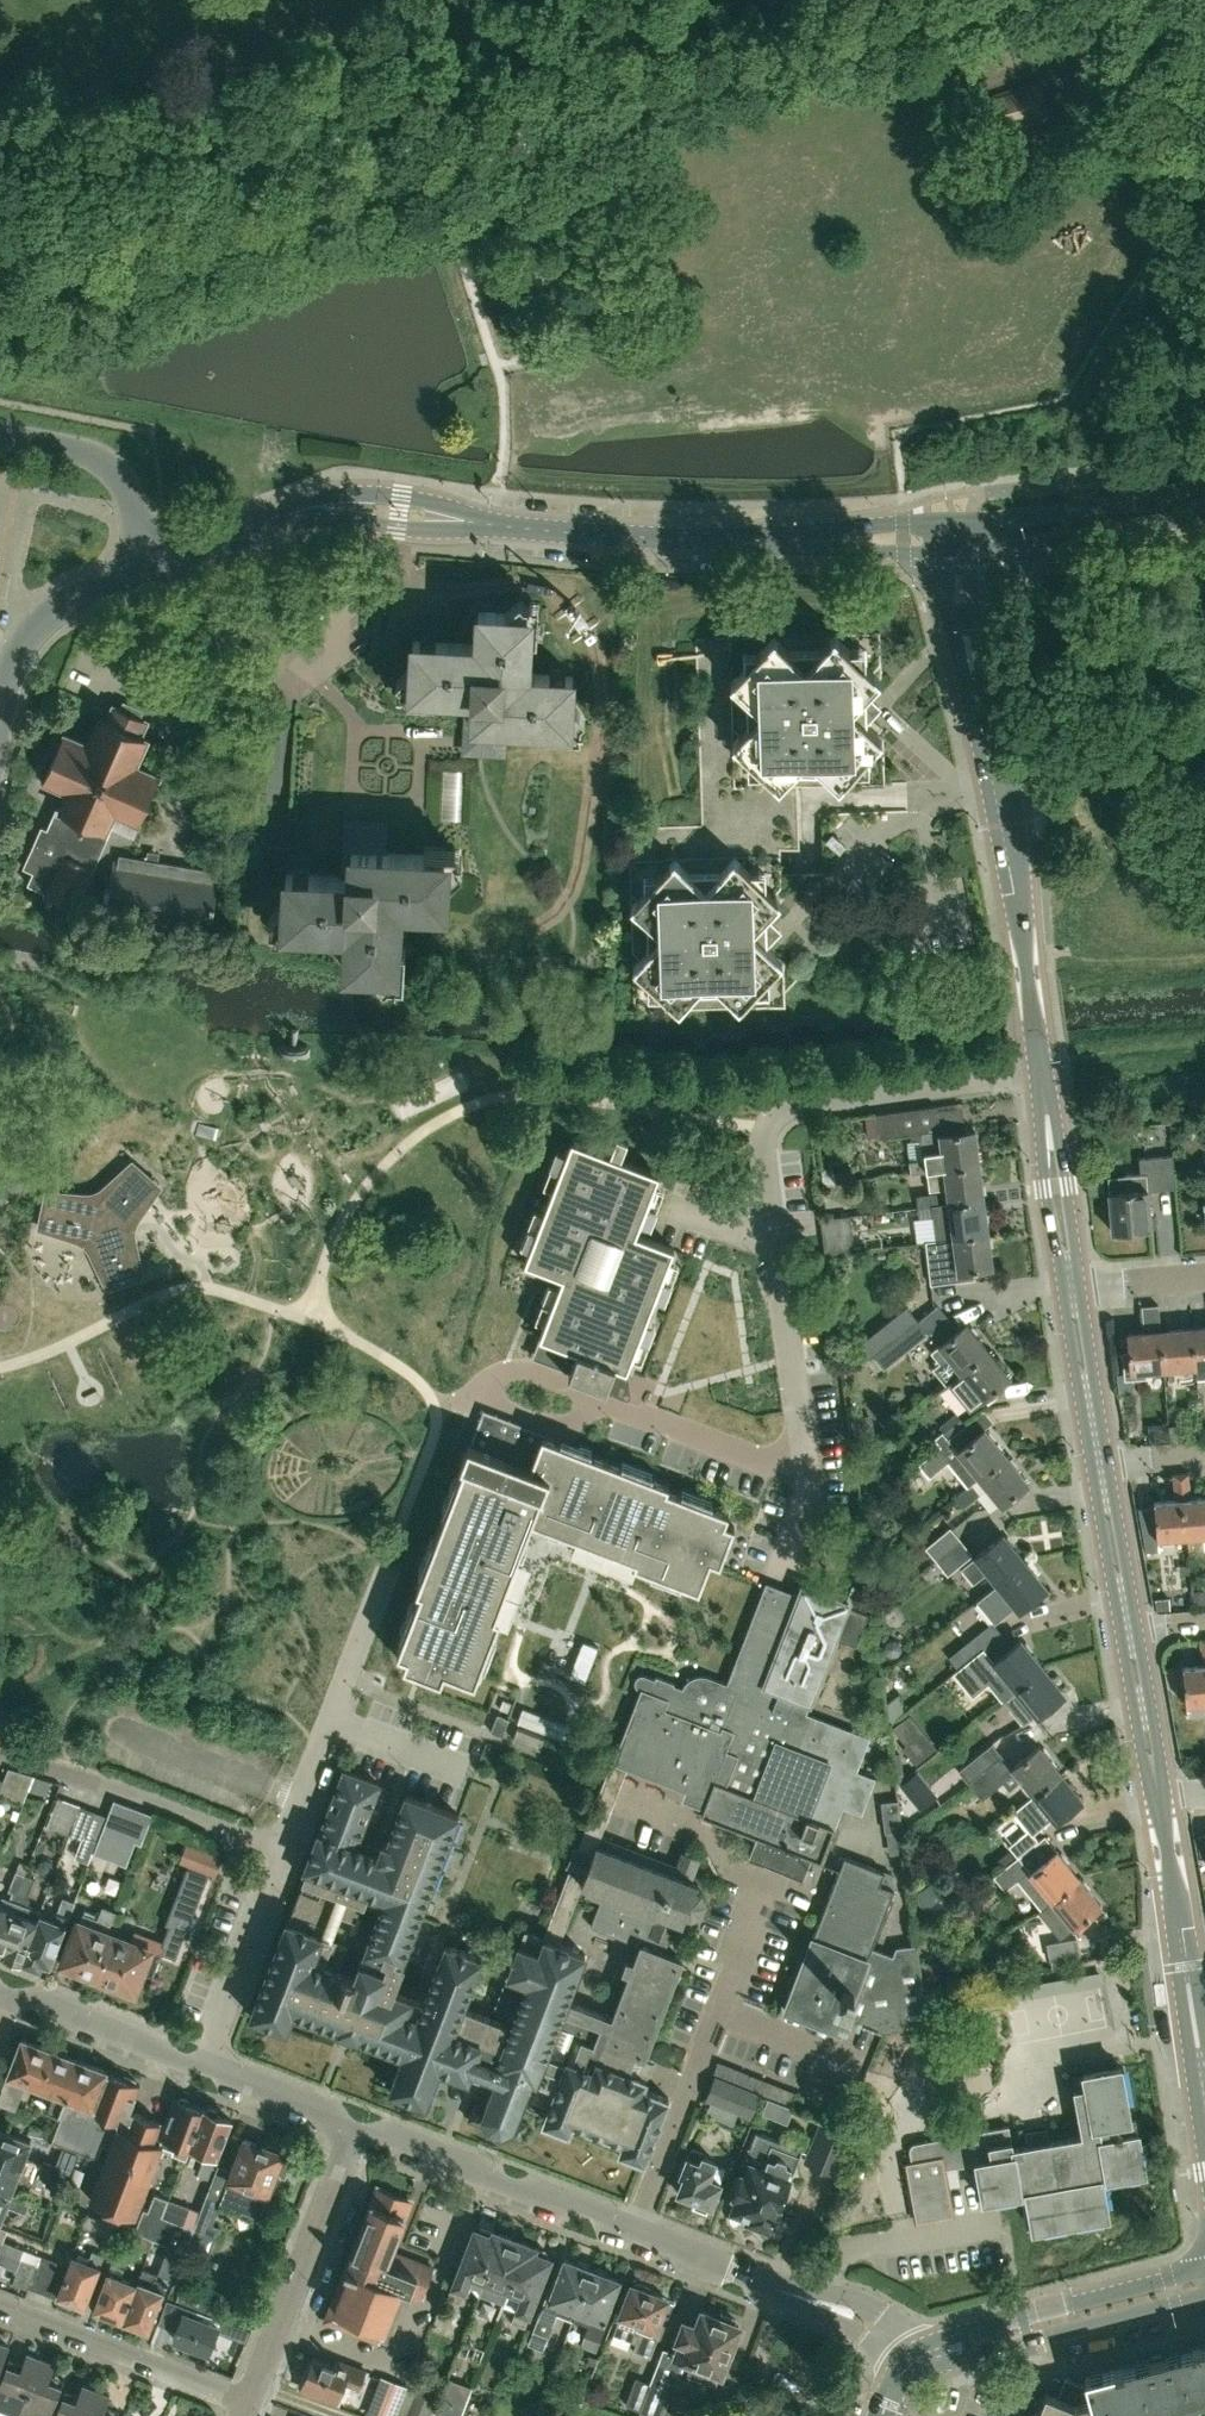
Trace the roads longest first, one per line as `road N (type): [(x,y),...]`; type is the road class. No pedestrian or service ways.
road 1 (residential): [(0,306),(941,0)]
road 2 (residential): [(671,1424),(783,1463),(799,1453),(764,1127),(773,1113),(796,1104),(1039,1073)]
road 3 (residential): [(924,2352),(846,2309),(353,2119)]
road 4 (track): [(0,160),(511,0)]
road 5 (tertiary): [(1204,2098),(1155,1793)]
road 6 (residential): [(281,1848),(387,1567)]
road 7 (tertiary): [(1039,1073),(997,780)]
road 8 (residential): [(281,1848),(0,1755)]
road 9 (residential): [(247,2395),(353,2119)]
road 10 (tertiary): [(924,2352),(1204,2282)]
road 11 (unclassified): [(497,525),(783,541)]
road 12 (residential): [(247,2395),(0,2300)]
road 13 (tertiary): [(1204,485),(964,521)]
road 14 (tertiary): [(936,551),(973,721),(997,780)]
road 15 (tertiary): [(997,780),(1007,729),(992,548)]
road 16 (tertiary): [(997,780),(966,549)]
road 17 (residential): [(202,2066),(281,1848)]
road 18 (unclassified): [(497,525),(368,494),(311,500),(278,518)]
road 19 (residential): [(0,707),(20,647),(43,619),(157,562)]
road 20 (residential): [(157,562),(127,492),(102,459),(0,434)]
road 21 (unclassified): [(278,518),(424,530),(497,525)]
road 22 (tertiary): [(992,548),(1204,512)]
road 23 (residential): [(202,2066),(8,1994)]
road 24 (tertiary): [(1071,1277),(1039,1073)]
road 25 (tertiary): [(1099,1453),(1071,1277)]
road 26 (tertiary): [(1155,1793),(1126,1622)]
road 27 (tertiary): [(1126,1622),(1099,1453)]
road 28 (residential): [(353,2119),(202,2066)]
road 29 (unclassified): [(783,541),(936,551)]
road 30 (unclassified): [(931,523),(783,541)]
road 31 (residential): [(1071,1277),(1204,1269)]
road 32 (track): [(1161,0),(1204,123)]
road 33 (unclassified): [(157,562),(278,518)]

